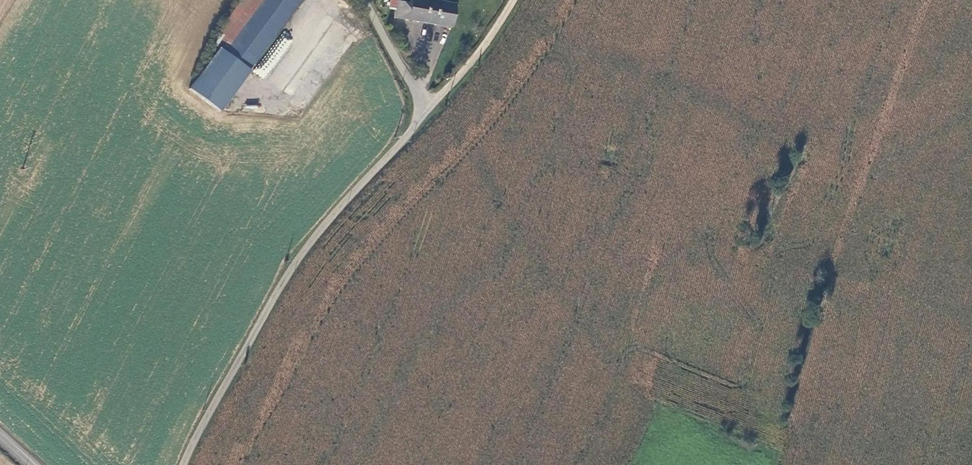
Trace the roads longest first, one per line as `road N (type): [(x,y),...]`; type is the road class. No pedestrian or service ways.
road 1 (unclassified): [(184,464),(283,281),(426,108)]
road 2 (unclassified): [(426,108),(514,0)]
road 3 (unclassified): [(426,108),(365,0)]

